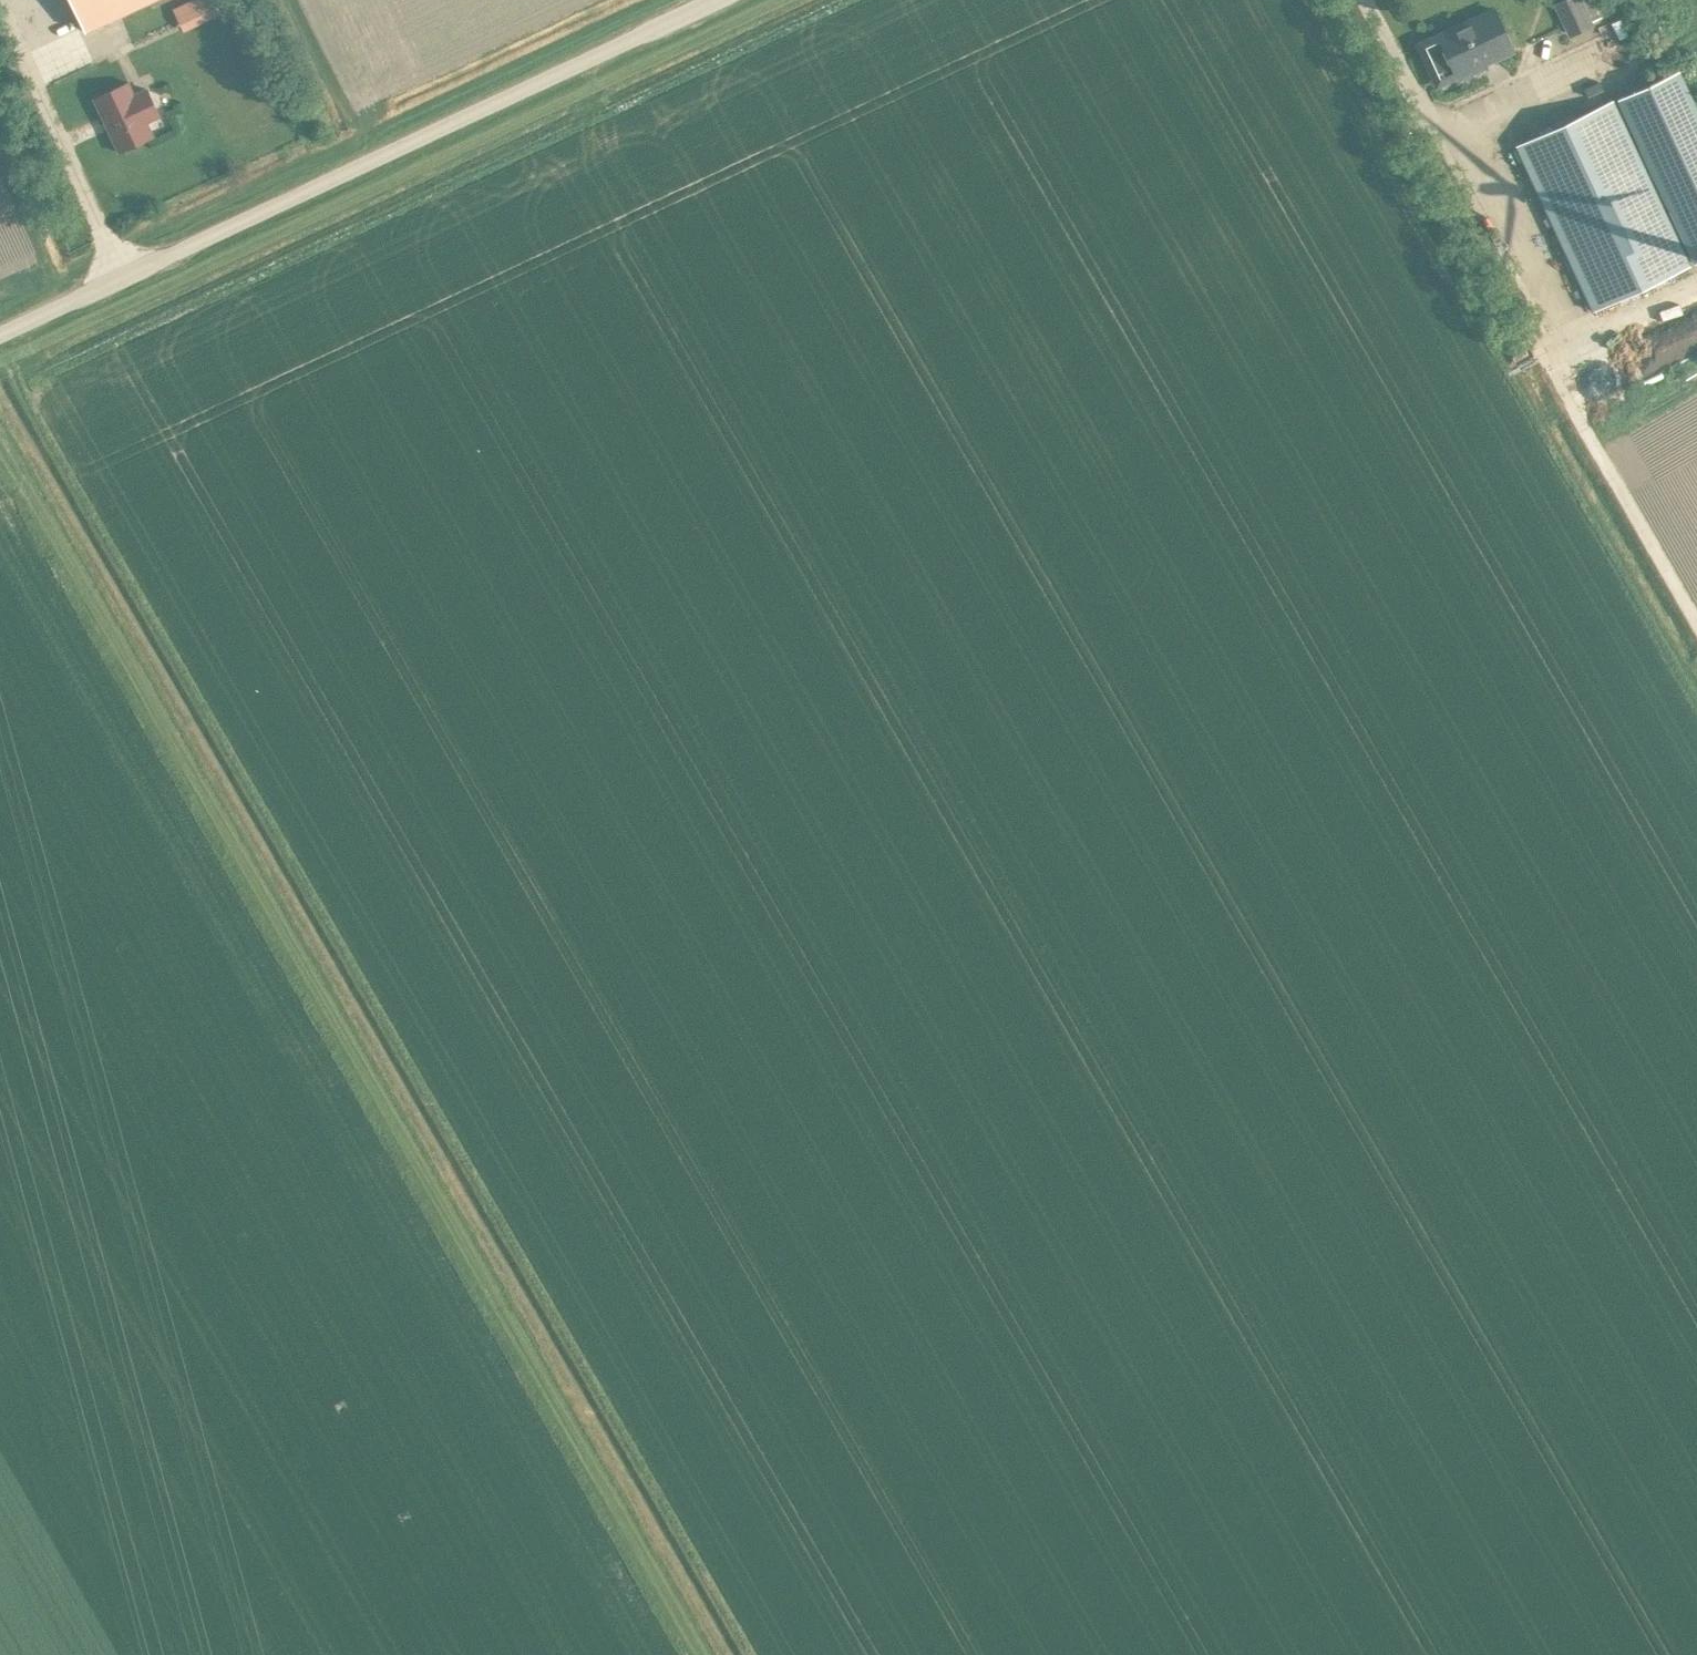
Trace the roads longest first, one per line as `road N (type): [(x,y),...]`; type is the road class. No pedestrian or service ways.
road 1 (unclassified): [(0,334),(713,0)]

